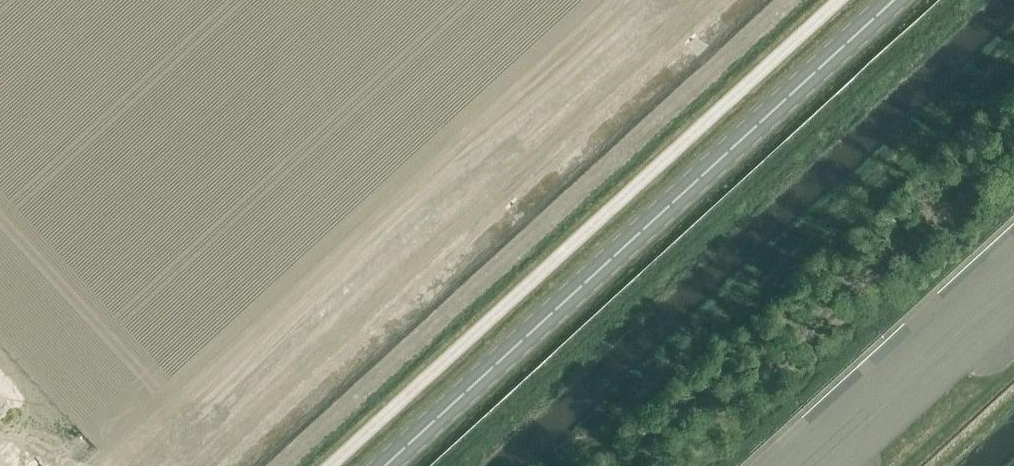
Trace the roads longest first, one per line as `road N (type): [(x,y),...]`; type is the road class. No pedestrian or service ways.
road 1 (secondary): [(385,465),(893,0)]
road 2 (unknown): [(189,465),(692,0)]

